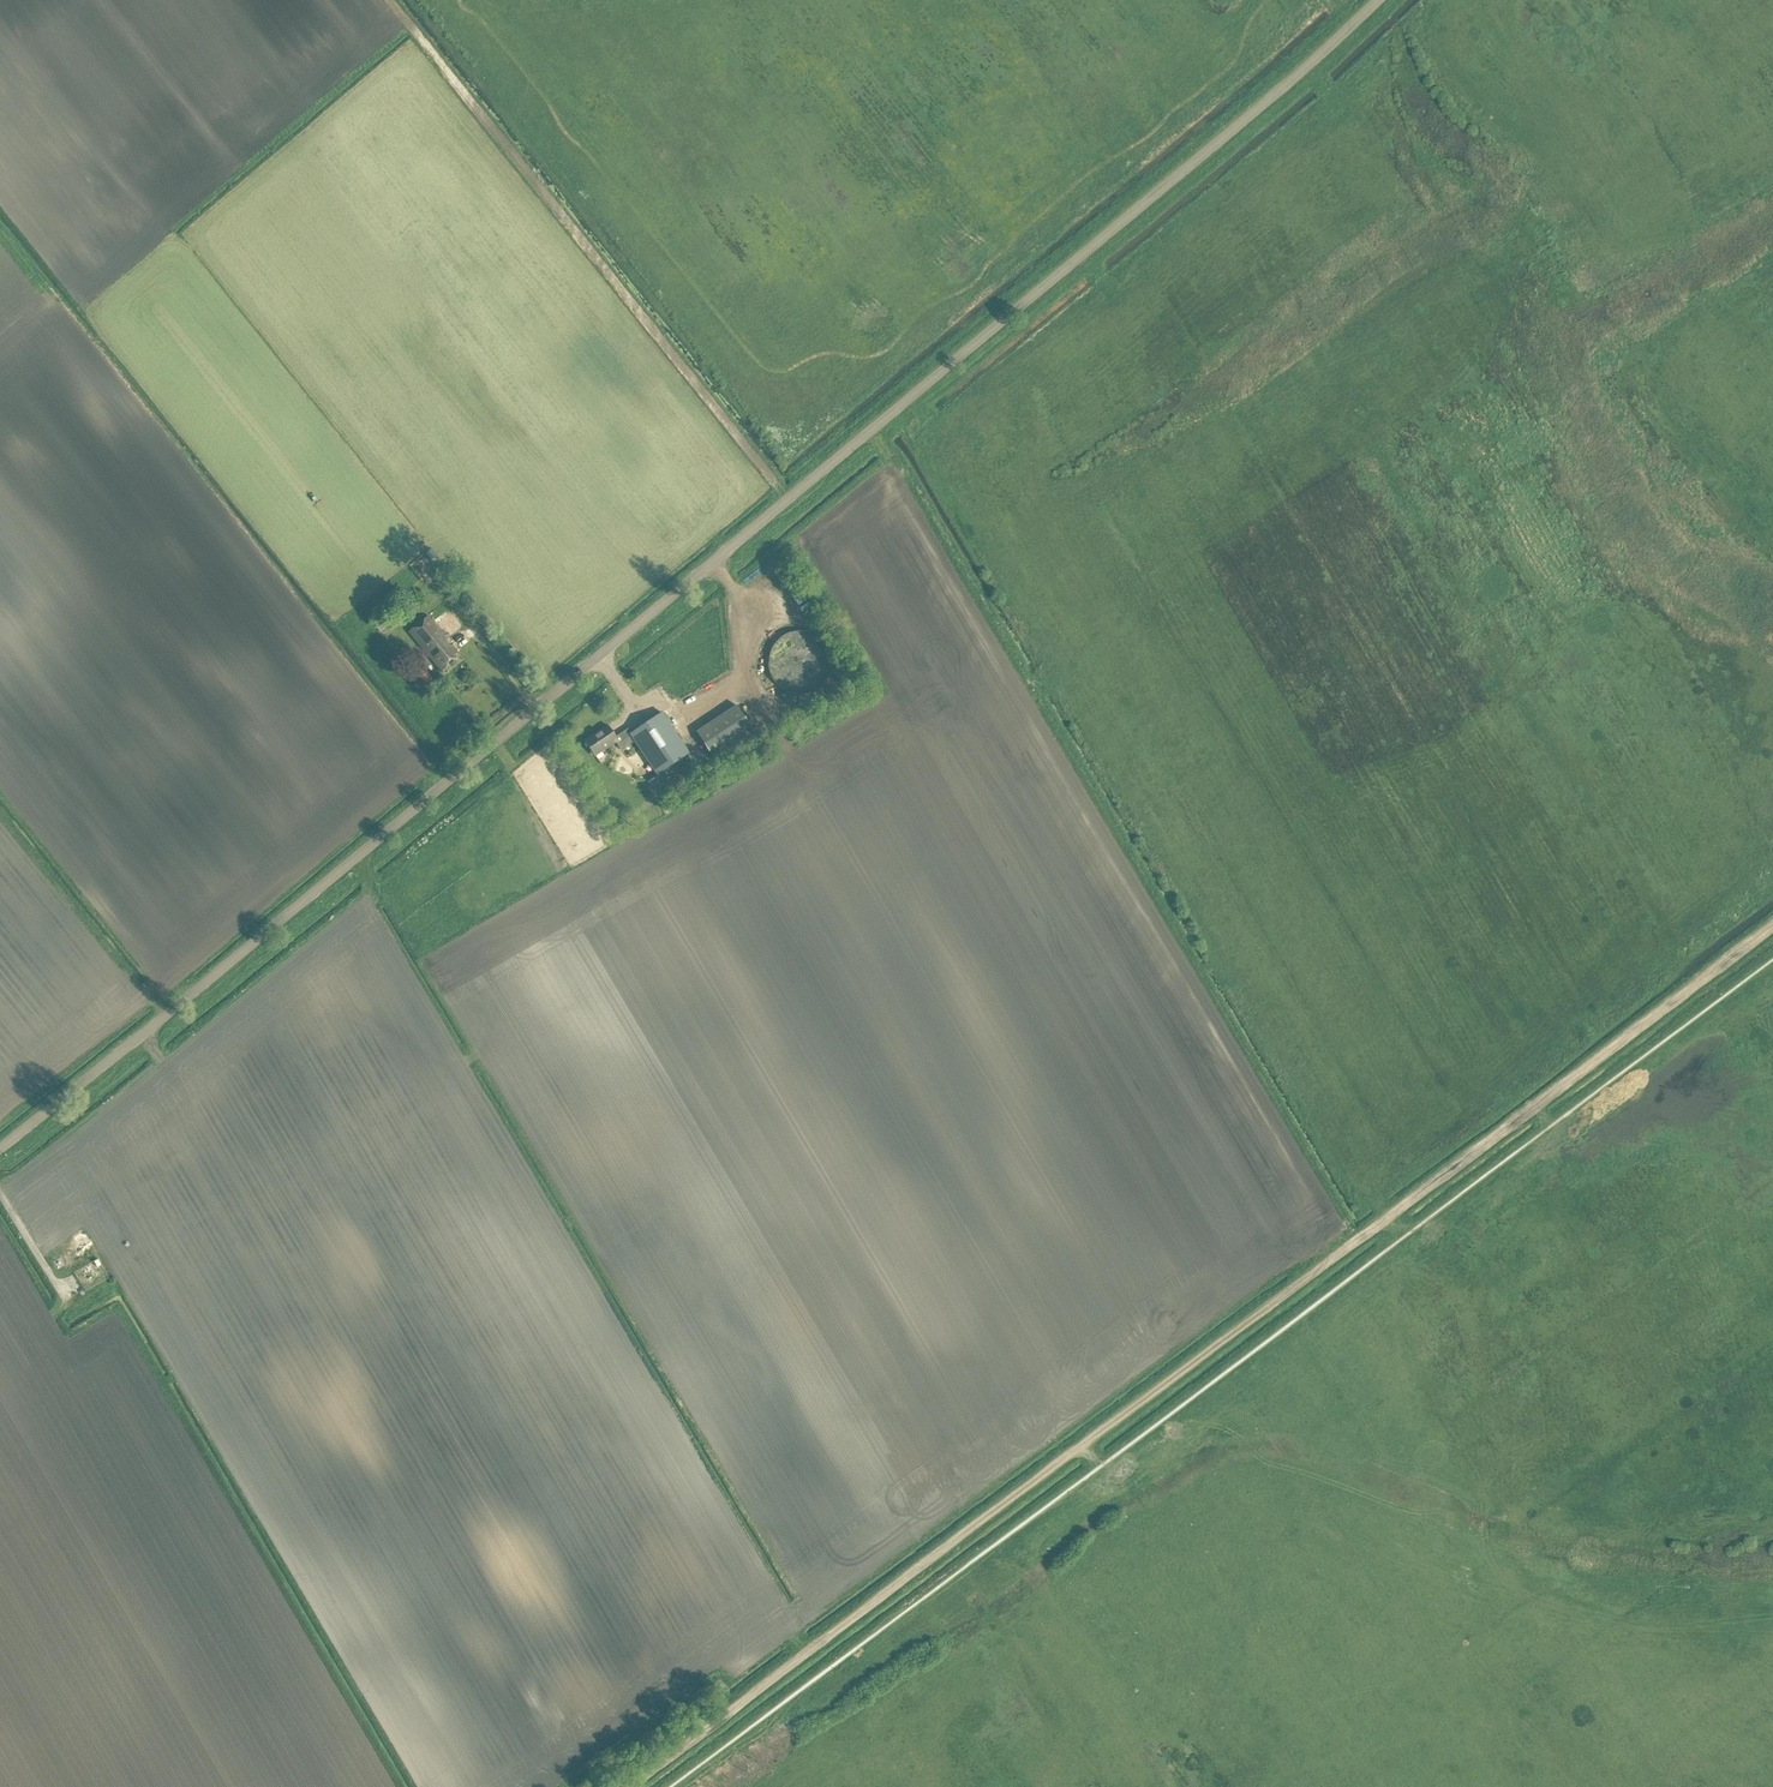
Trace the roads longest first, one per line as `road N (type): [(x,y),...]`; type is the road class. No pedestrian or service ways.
road 1 (tertiary): [(0,1147),(903,405),(1378,0)]
road 2 (track): [(630,1786),(1772,926)]
road 3 (track): [(789,499),(391,0)]

